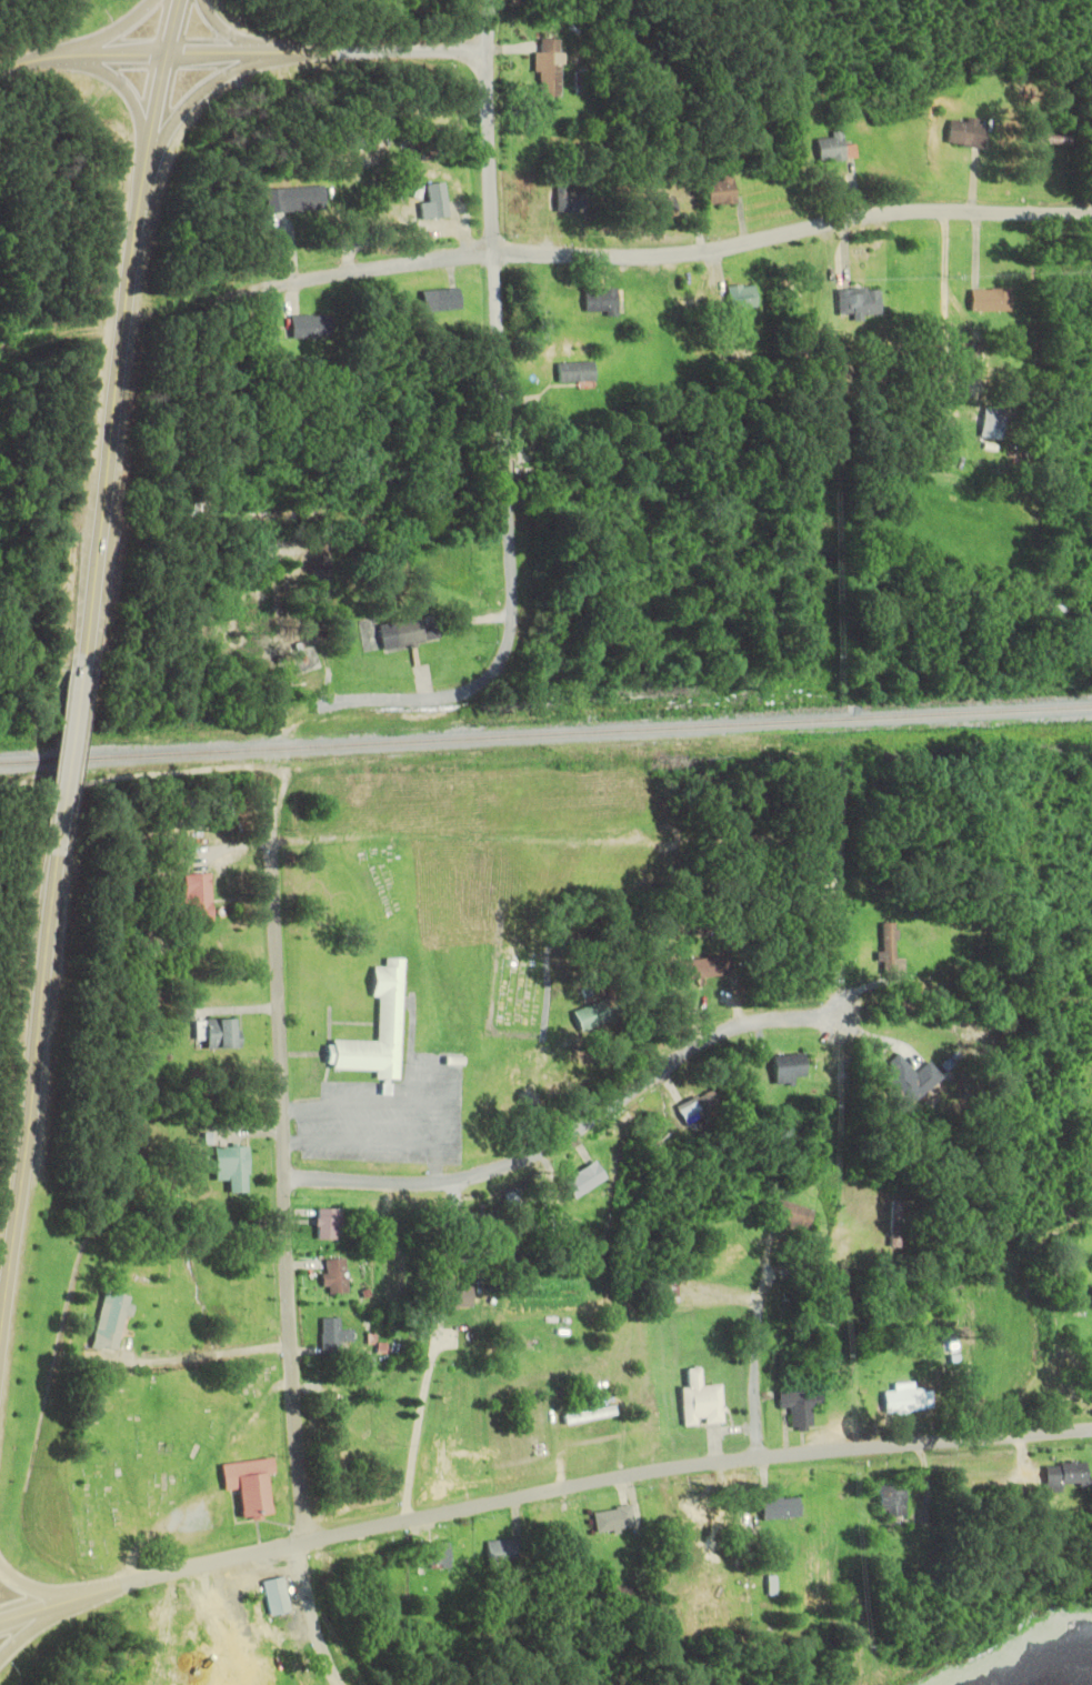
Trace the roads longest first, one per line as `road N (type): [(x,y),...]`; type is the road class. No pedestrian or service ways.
road 1 (residential): [(0,1620),(293,1543),(755,1455),(1091,1431)]
road 2 (residential): [(318,708),(464,694),(494,671),(508,642),(487,0)]
road 3 (residential): [(1091,211),(861,215),(704,250),(493,254),(243,293)]
road 4 (residential): [(304,1541),(285,1288),(269,785)]
road 5 (primary): [(72,653),(120,281),(178,0)]
road 6 (residential): [(282,1177),(384,1184),(457,1177),(542,1152),(739,1023),(839,1016)]
road 7 (primary): [(0,1286),(49,855)]
road 8 (residential): [(485,51),(164,53)]
road 9 (primary): [(49,855),(72,653)]
road 10 (residential): [(755,1455),(757,1314),(777,1257)]
road 11 (primary): [(143,168),(190,100),(270,52)]
road 12 (tertiary): [(164,53),(39,59),(0,69)]
road 13 (residential): [(340,1684),(323,1656),(293,1543)]
road 14 (primary): [(66,57),(124,92),(143,168)]

